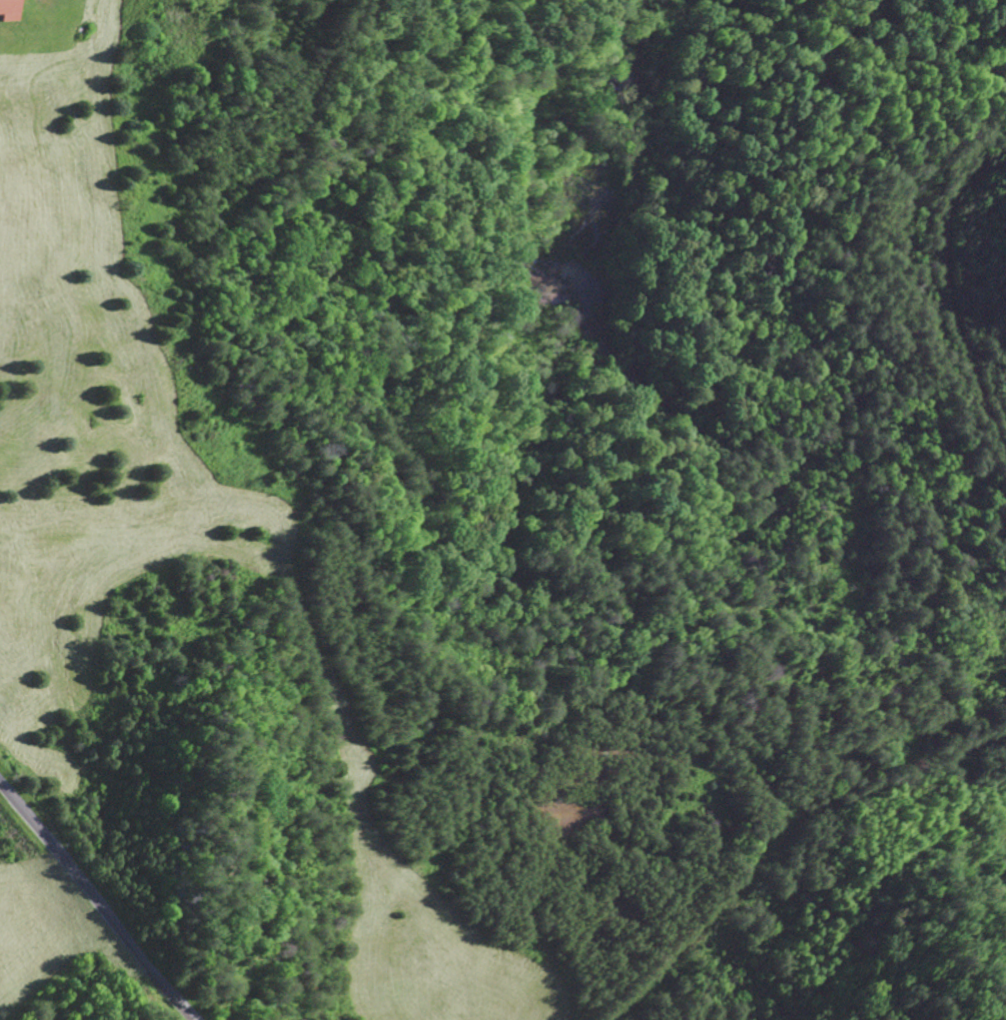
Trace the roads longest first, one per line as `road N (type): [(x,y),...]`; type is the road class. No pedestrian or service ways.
road 1 (residential): [(200,1019),(0,791)]

